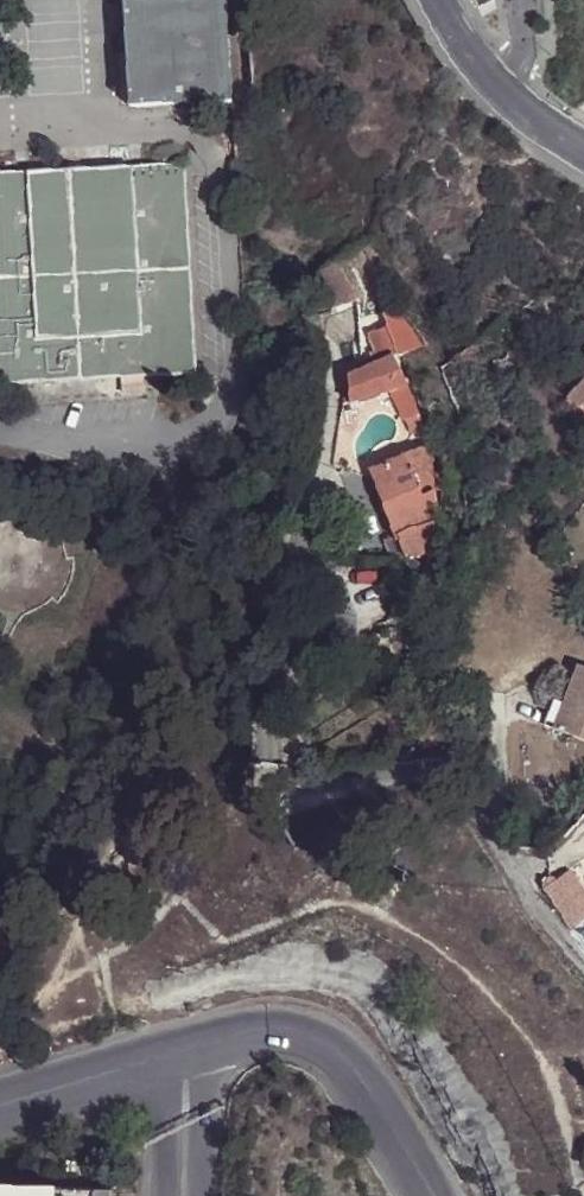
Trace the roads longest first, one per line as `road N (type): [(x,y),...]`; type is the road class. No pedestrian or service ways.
road 1 (residential): [(583,965),(452,782),(432,775),(323,798),(281,796),(272,765)]
road 2 (residential): [(510,103),(438,0)]

